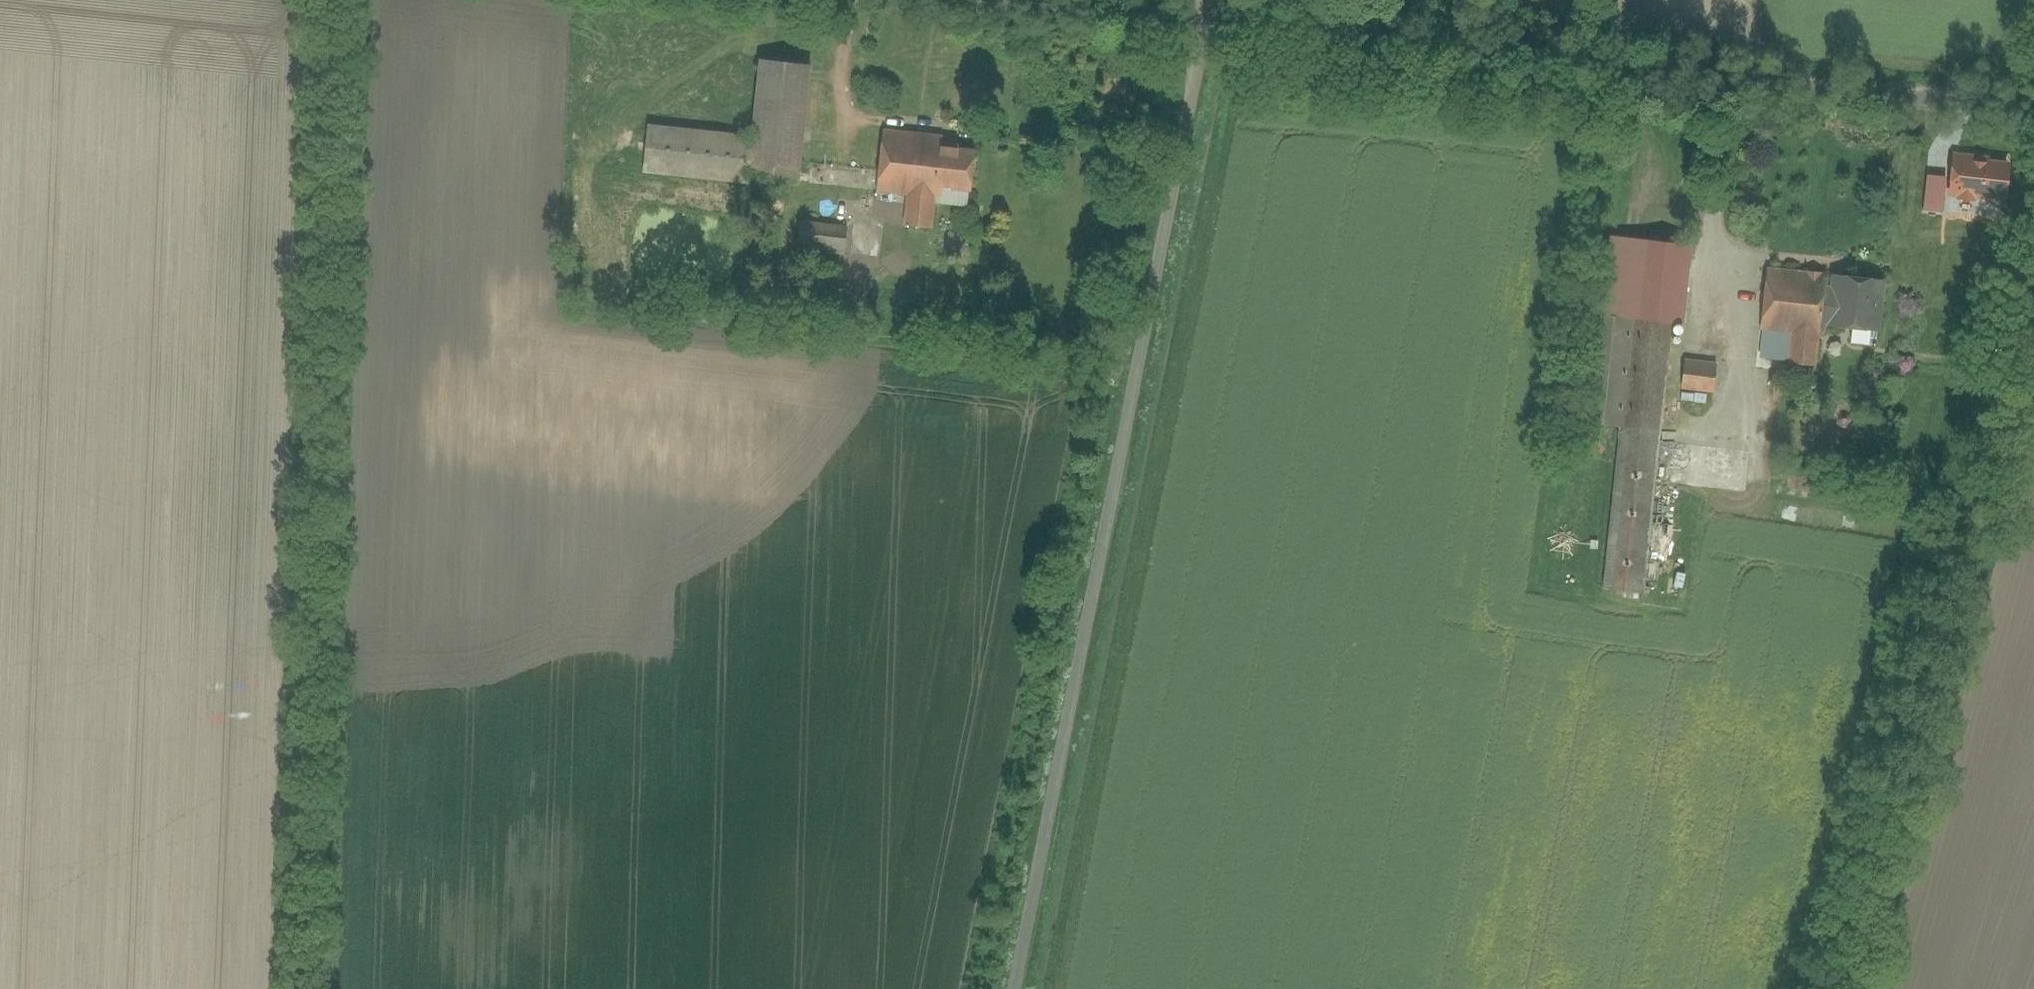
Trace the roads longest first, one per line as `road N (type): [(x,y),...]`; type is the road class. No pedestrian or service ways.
road 1 (unclassified): [(1011,988),(1212,12)]
road 2 (unclassified): [(1212,12),(2033,106)]

